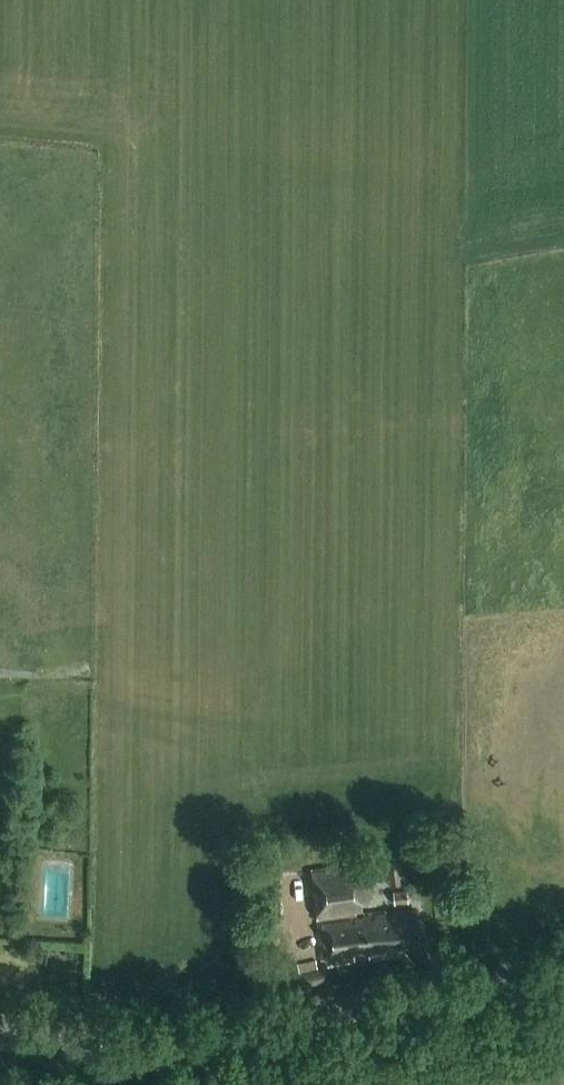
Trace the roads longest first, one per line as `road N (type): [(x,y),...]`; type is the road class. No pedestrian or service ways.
road 1 (unclassified): [(563,973),(167,1044),(0,1035)]

